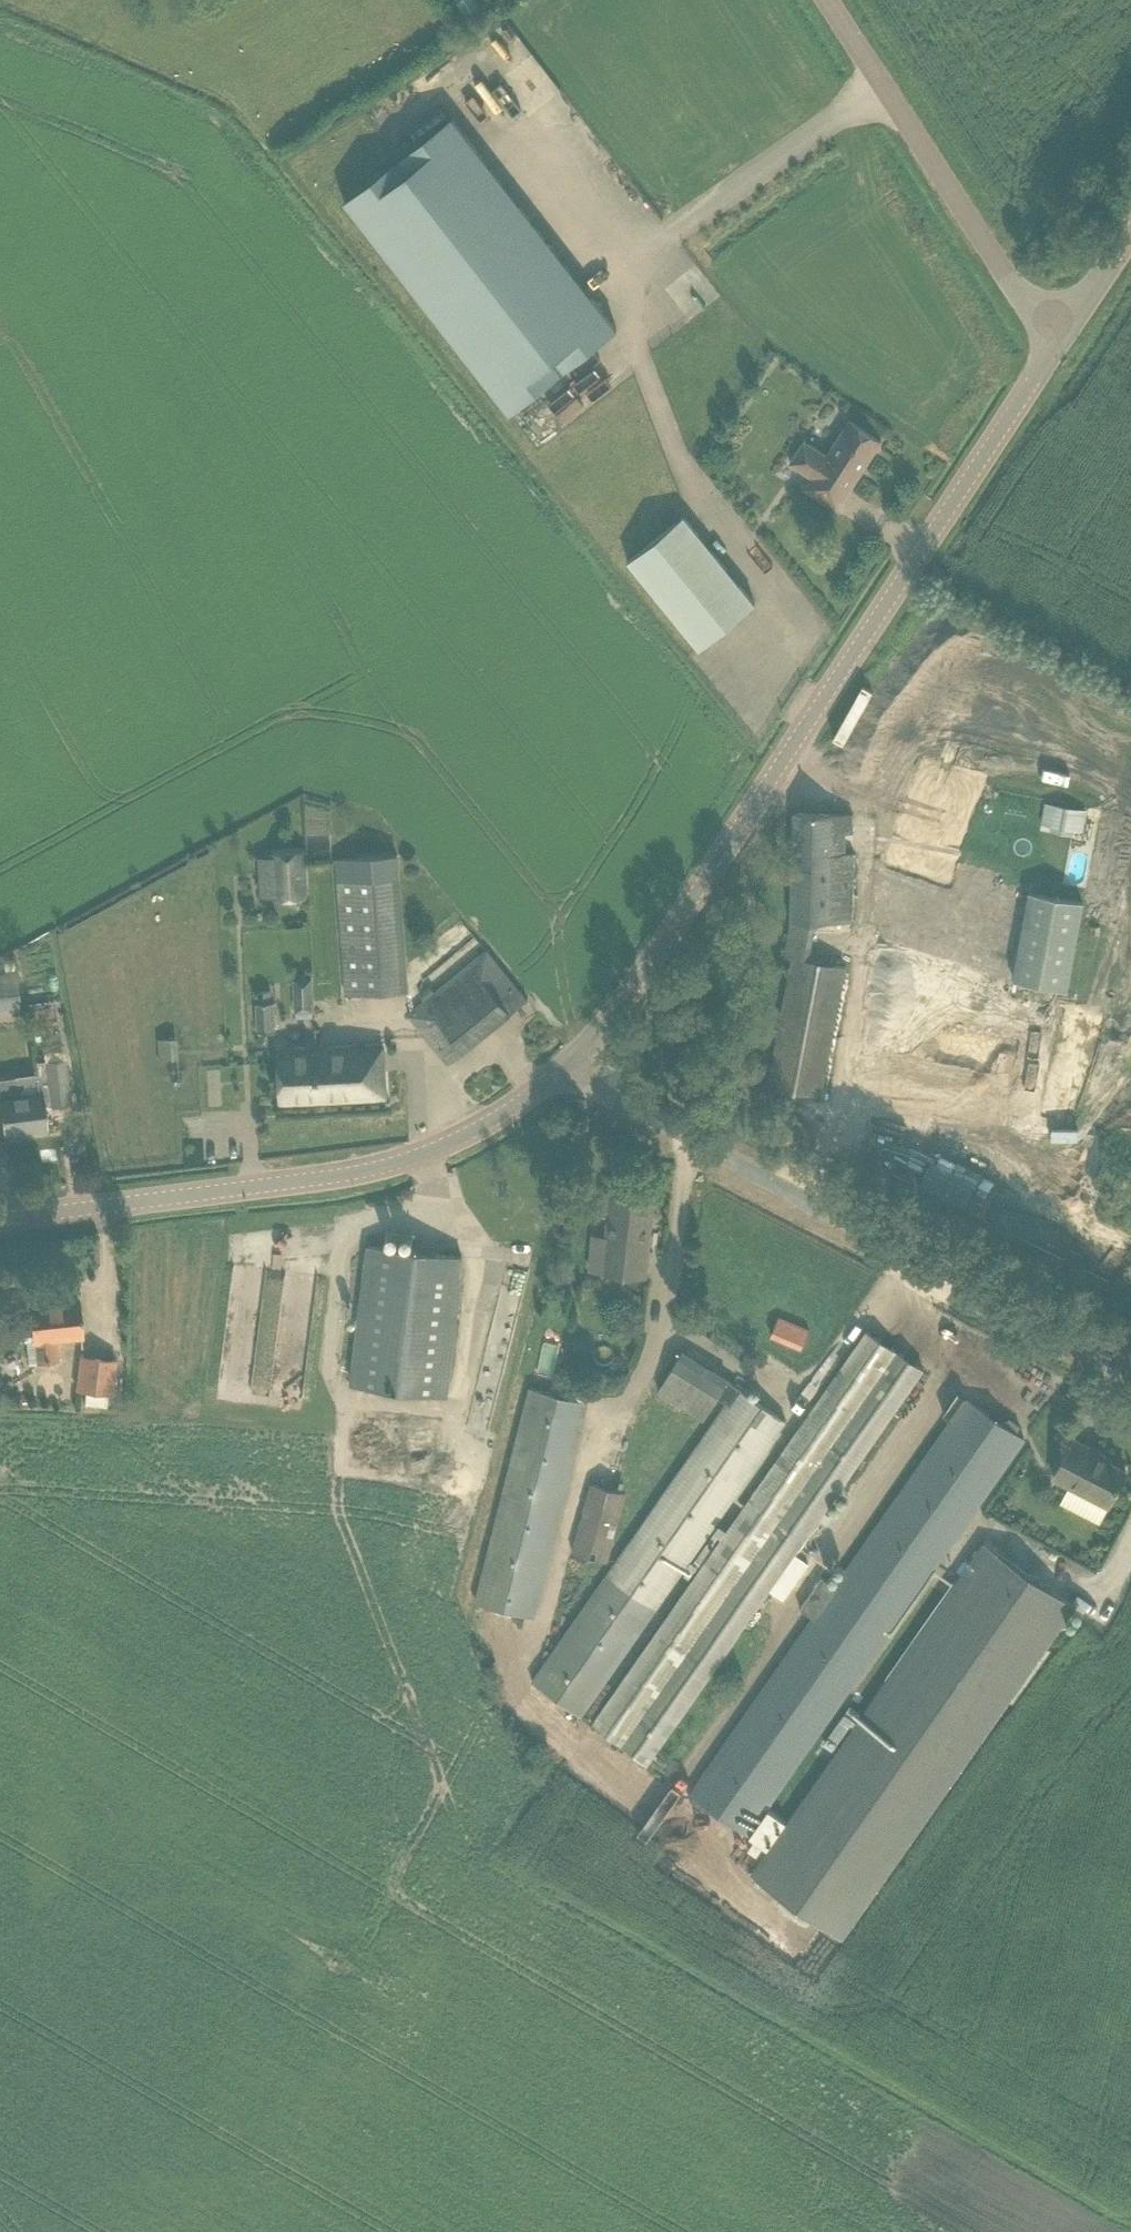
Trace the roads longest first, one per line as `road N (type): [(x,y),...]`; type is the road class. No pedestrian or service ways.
road 1 (tertiary): [(569,1066),(624,999),(1067,331)]
road 2 (unclassified): [(1130,1368),(689,1139),(569,1066)]
road 3 (tertiary): [(0,1220),(378,1170),(437,1152),(498,1120),(569,1066)]
road 4 (unclassified): [(1067,331),(1026,305),(826,0)]

